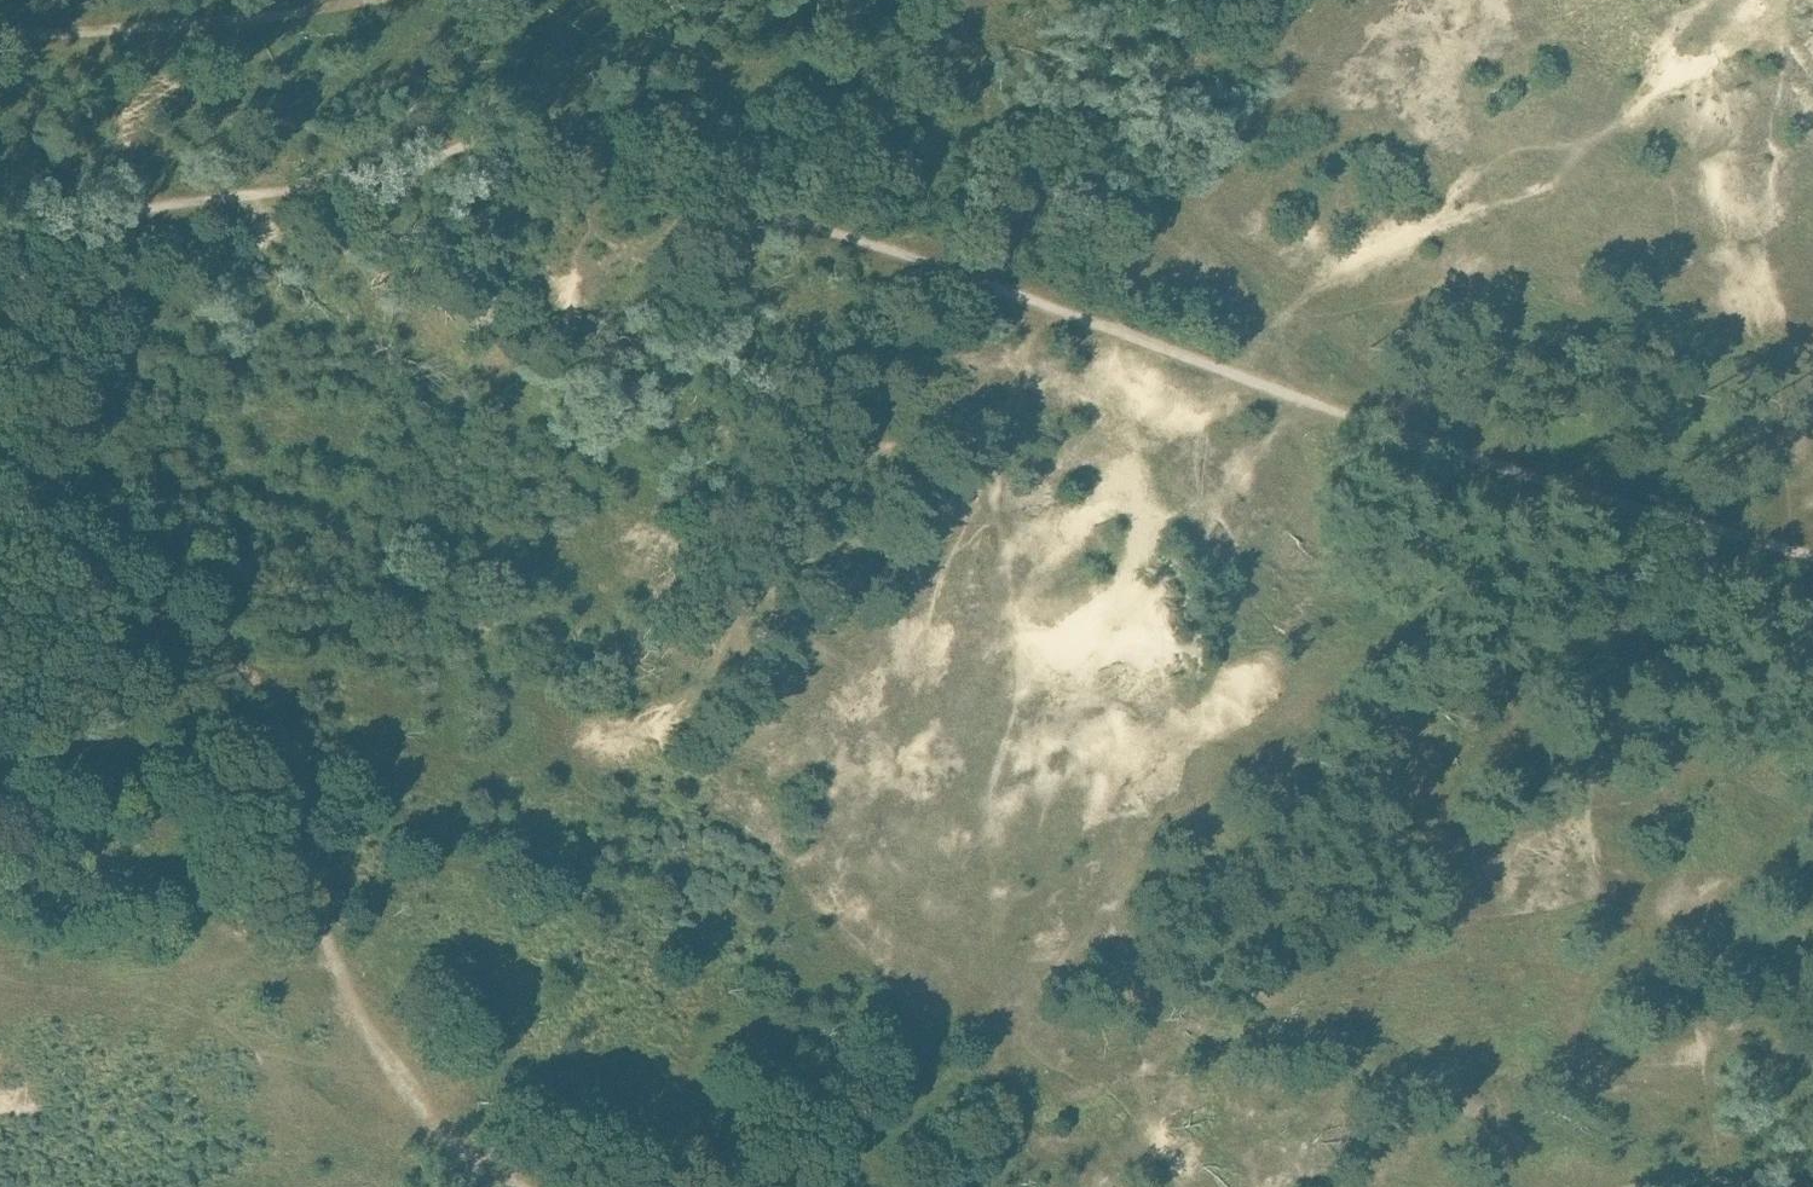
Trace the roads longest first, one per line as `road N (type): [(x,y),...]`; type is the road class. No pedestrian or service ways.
road 1 (track): [(0,223),(384,174),(480,138),(539,132),(1430,442),(1812,556)]
road 2 (track): [(0,34),(337,0)]

